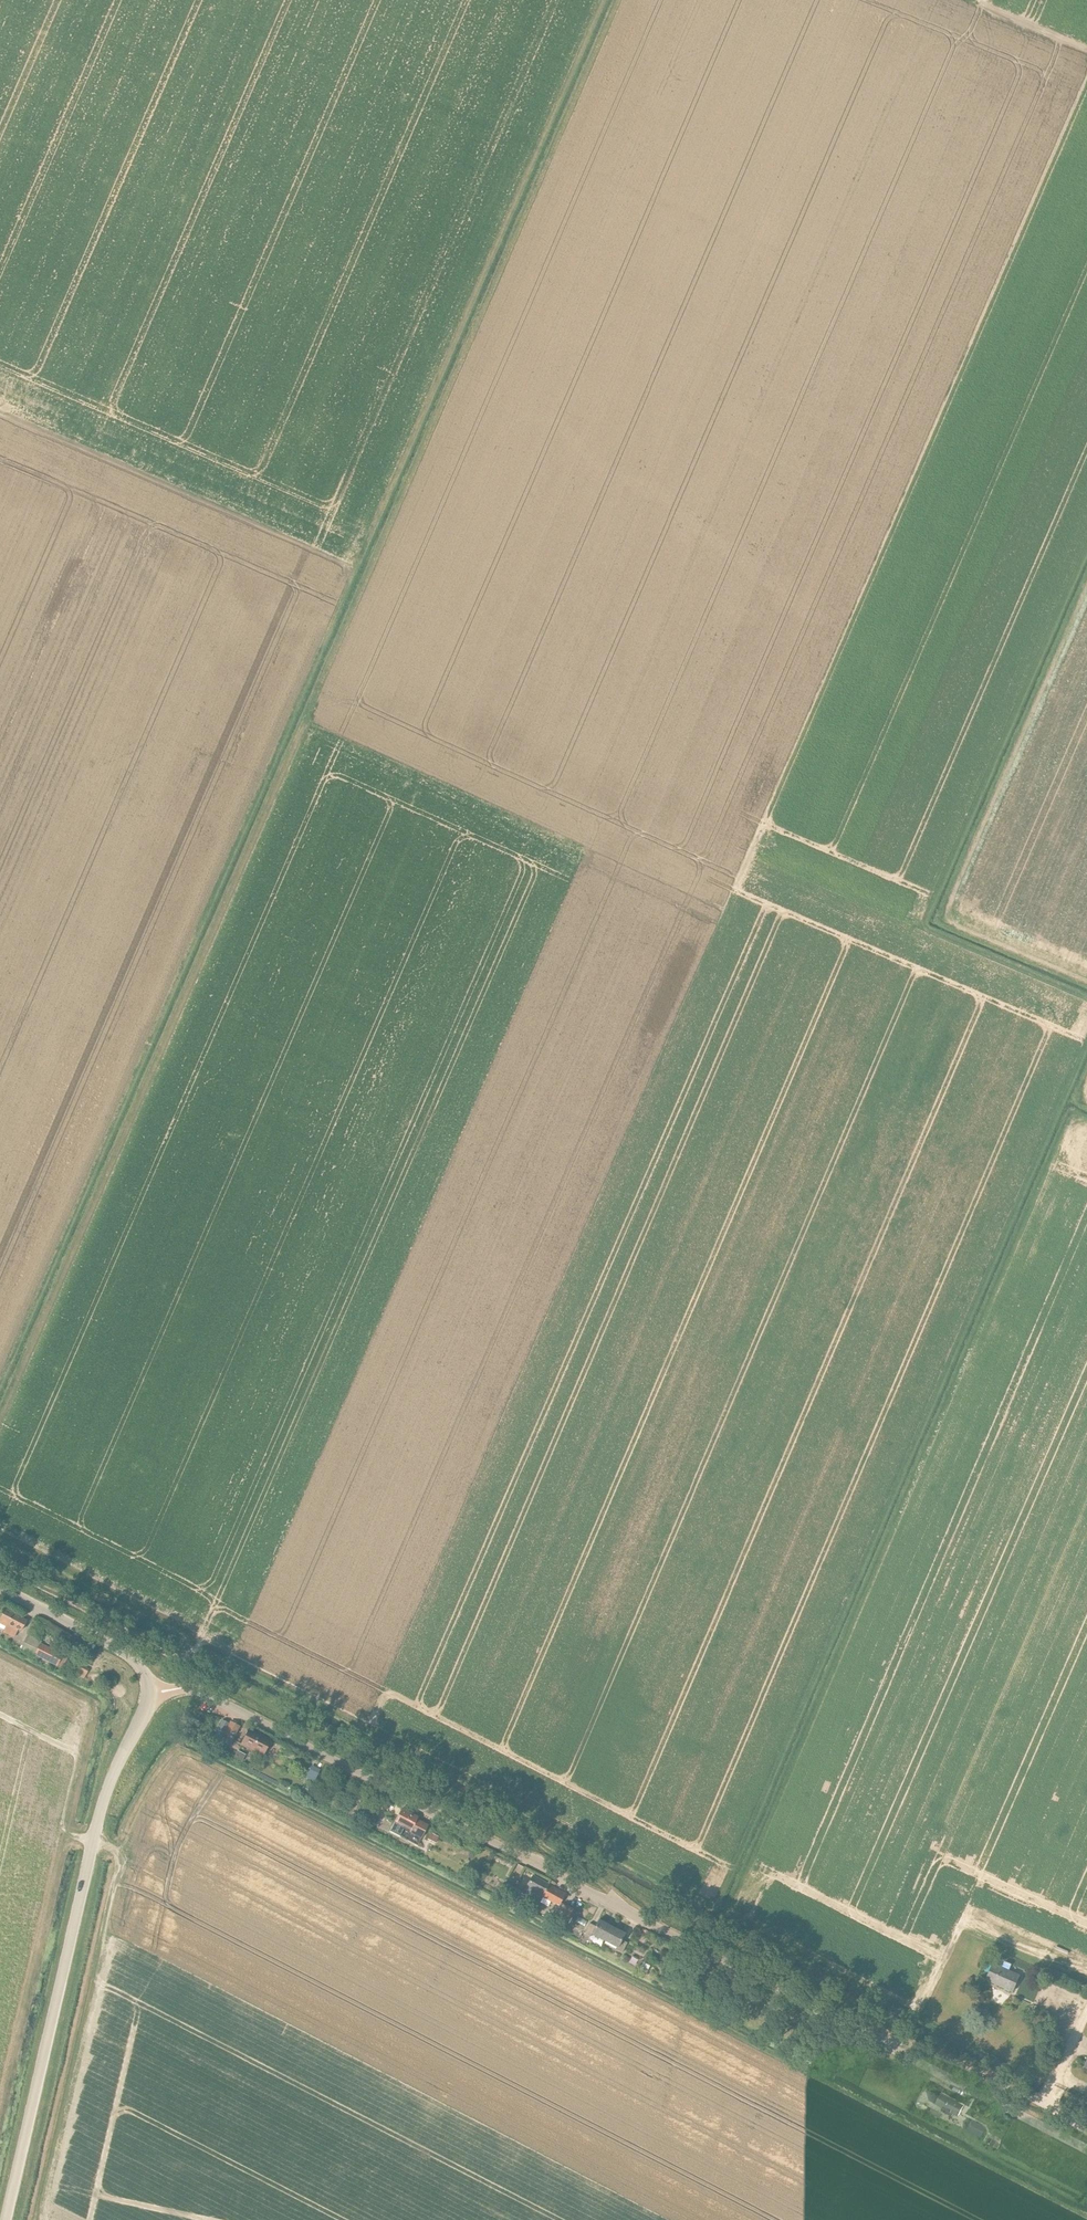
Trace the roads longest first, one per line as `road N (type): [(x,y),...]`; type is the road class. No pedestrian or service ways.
road 1 (track): [(1086,1041),(720,1893),(722,1905),(735,1898),(1071,1112),(1086,1119)]
road 2 (track): [(618,0),(0,1415)]
road 3 (track): [(0,1380),(603,0)]
road 4 (track): [(121,1849),(142,1800),(178,1747),(1086,2216)]
road 5 (unclassified): [(151,1692),(205,1693),(1086,2150)]
road 6 (track): [(921,2014),(0,1535)]
road 7 (track): [(1086,549),(921,928),(1086,998)]
road 8 (unclassified): [(4,2219),(99,1814),(151,1692)]
road 9 (track): [(1086,983),(939,919),(1086,581)]
road 10 (track): [(92,1841),(121,1849),(36,2219)]
road 11 (track): [(92,1841),(62,1834),(0,2108)]
road 12 (track): [(0,1655),(93,1703),(62,1834)]
road 13 (track): [(0,1567),(174,1656),(201,1641)]
road 14 (track): [(696,1947),(732,1990),(826,2053),(825,2081)]
road 15 (unclassified): [(151,1692),(130,1656),(0,1588)]
road 16 (track): [(543,1817),(542,1845),(601,1884),(619,1907)]

